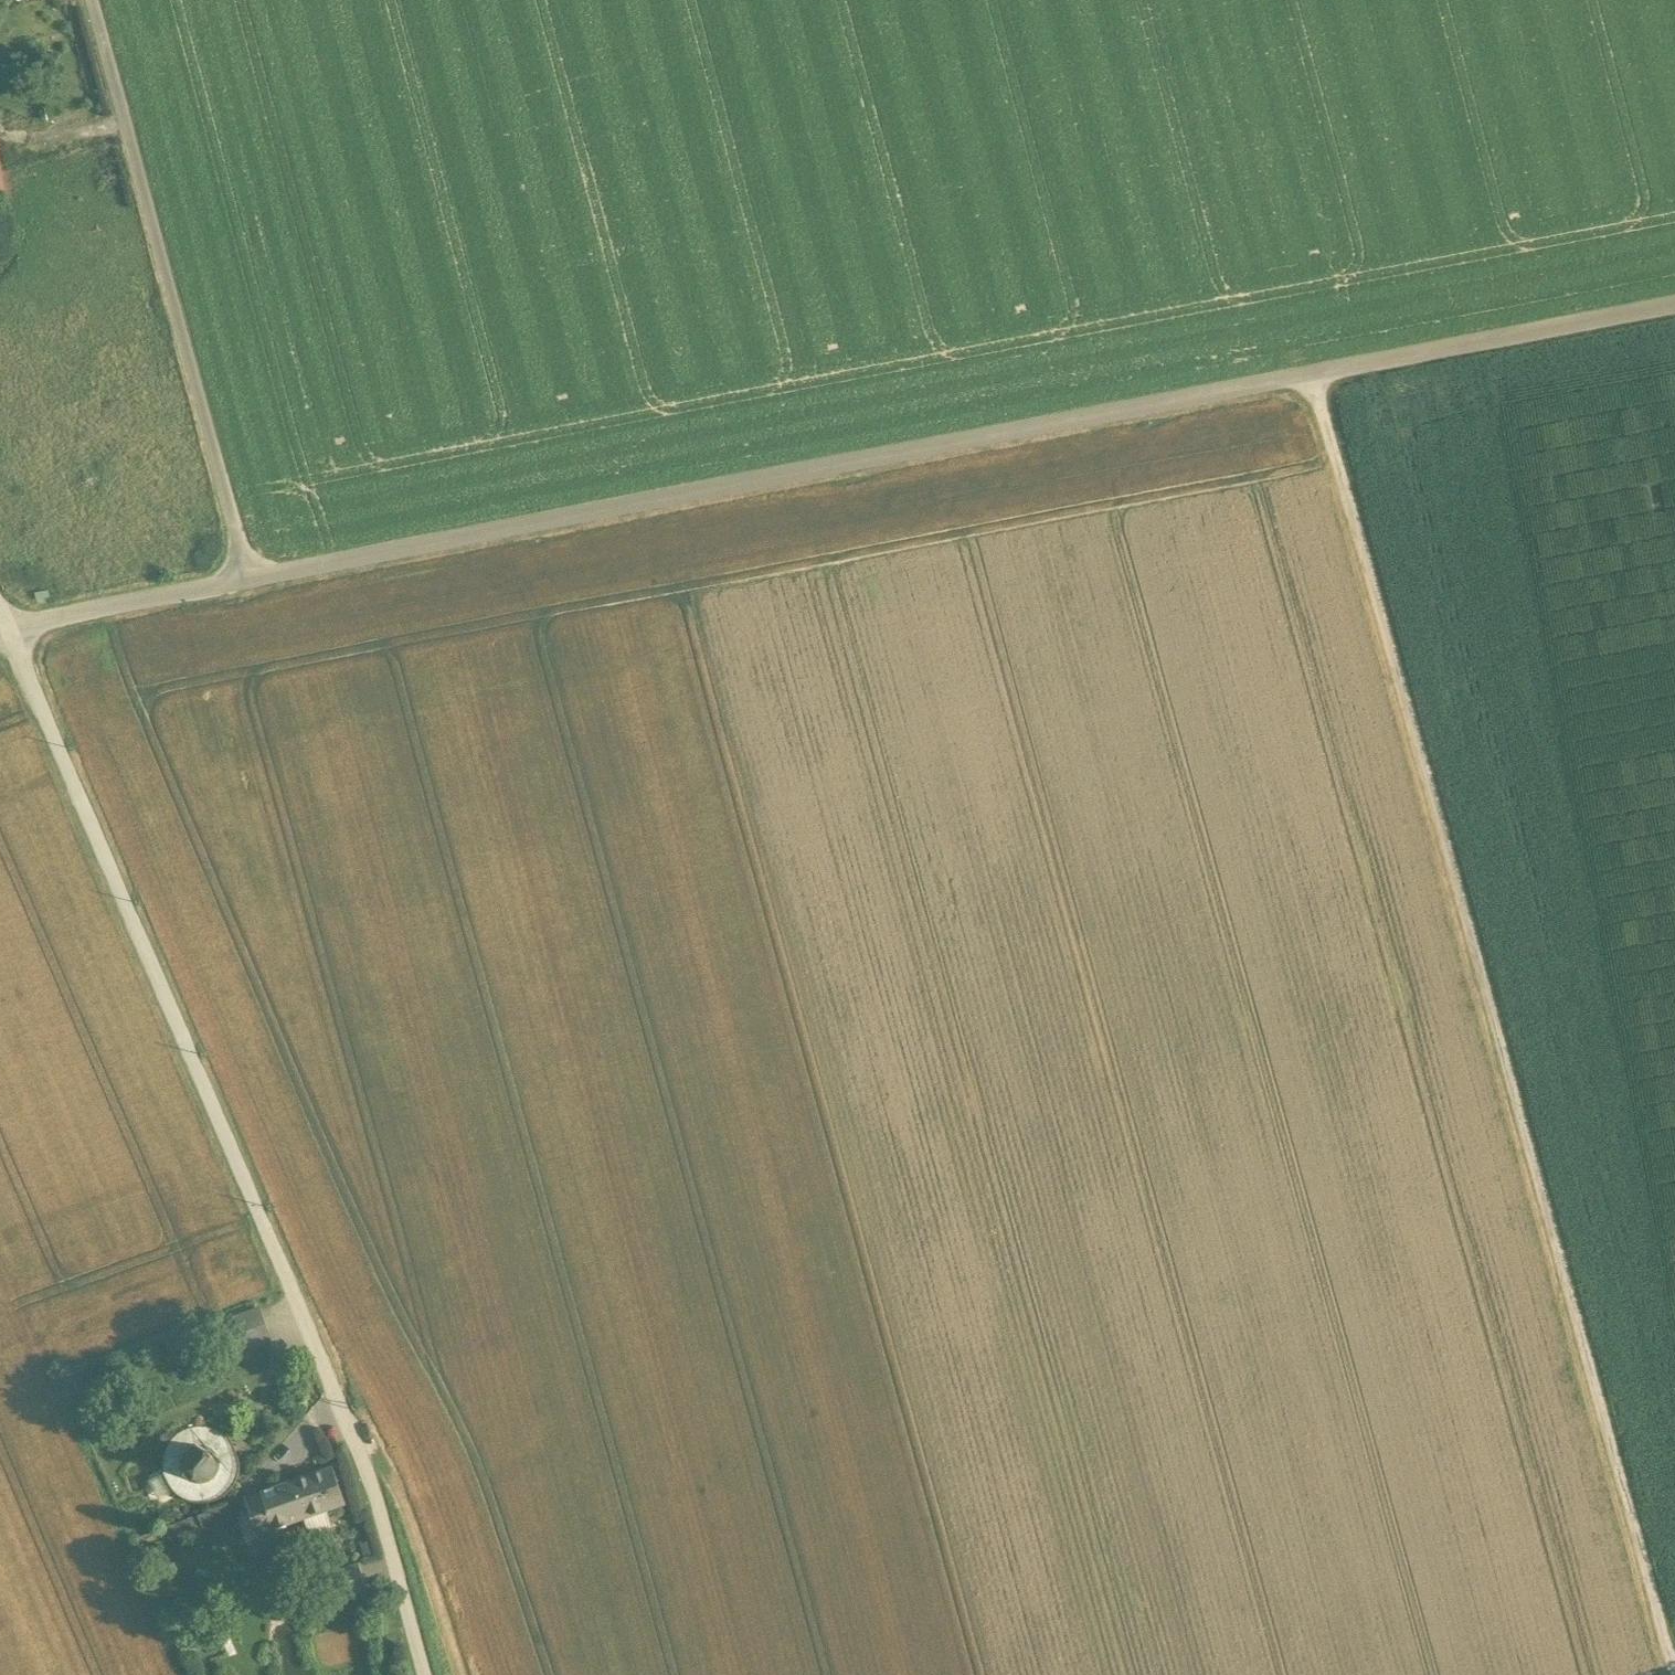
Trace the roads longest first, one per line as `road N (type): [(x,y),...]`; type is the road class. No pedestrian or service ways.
road 1 (unclassified): [(1674,302),(10,626)]
road 2 (track): [(1674,1633),(1324,368)]
road 3 (unclassified): [(10,626),(378,1495),(427,1674)]
road 4 (track): [(249,576),(91,0)]

